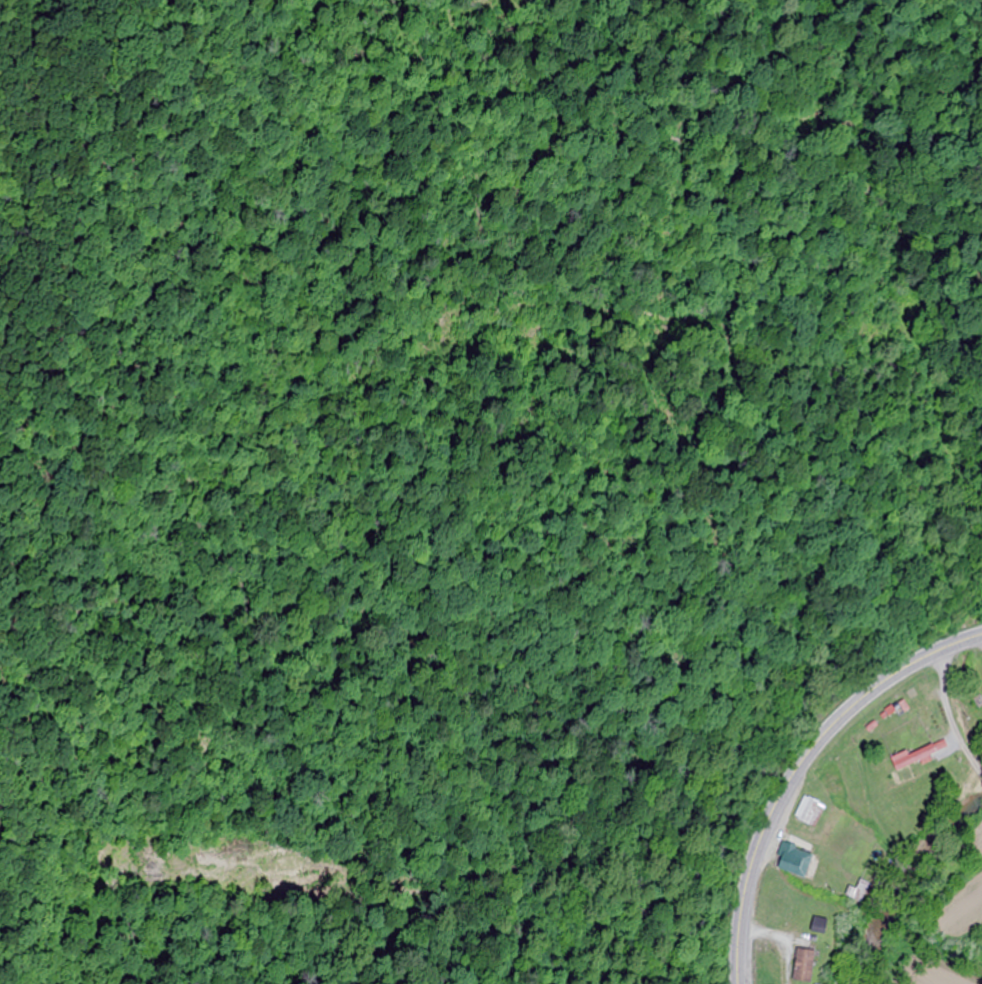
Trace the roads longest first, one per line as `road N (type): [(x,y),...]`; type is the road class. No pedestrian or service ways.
road 1 (secondary): [(738,983),(740,912),(754,852),(799,760),(874,682),(981,631)]

